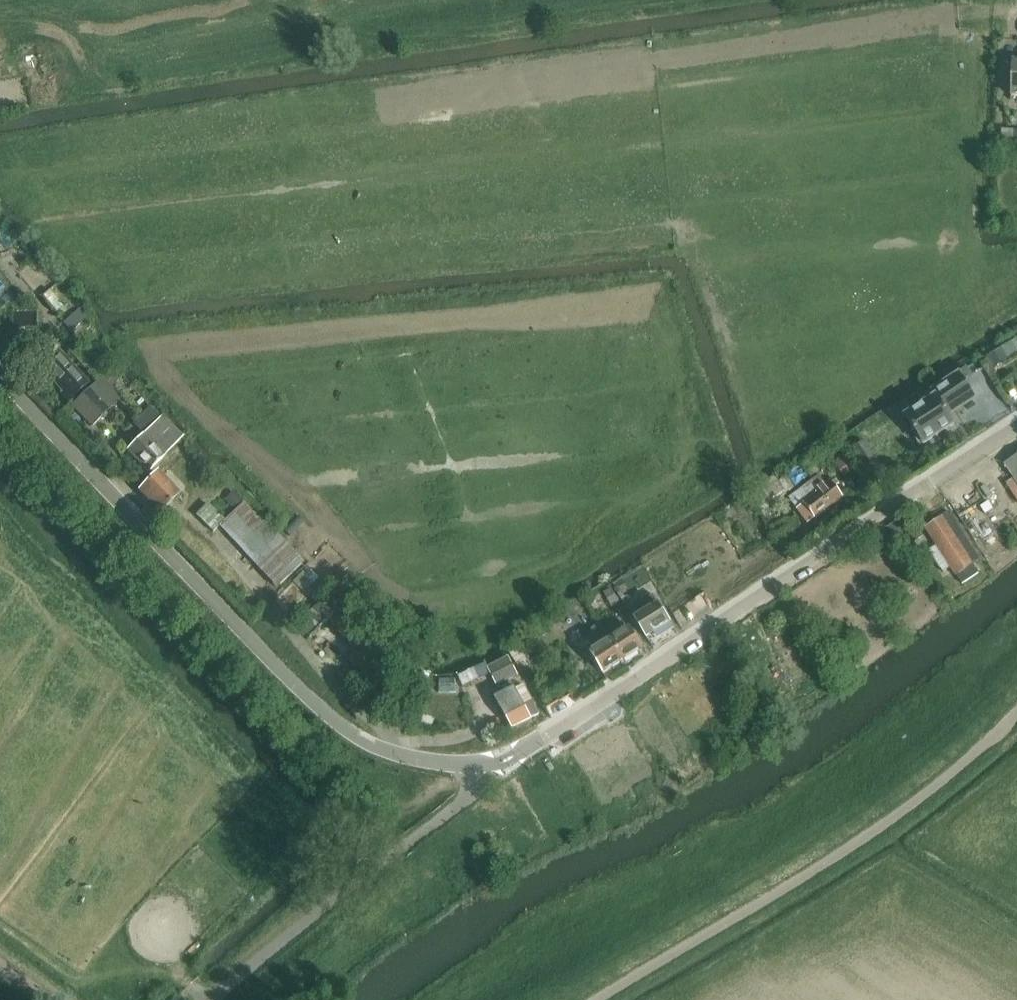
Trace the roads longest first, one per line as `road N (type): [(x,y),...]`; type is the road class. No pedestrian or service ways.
road 1 (unclassified): [(517,755),(450,766),(362,742),(257,648),(0,380)]
road 2 (residential): [(1016,425),(517,755)]
road 3 (unclassified): [(597,999),(908,811),(1016,712)]

